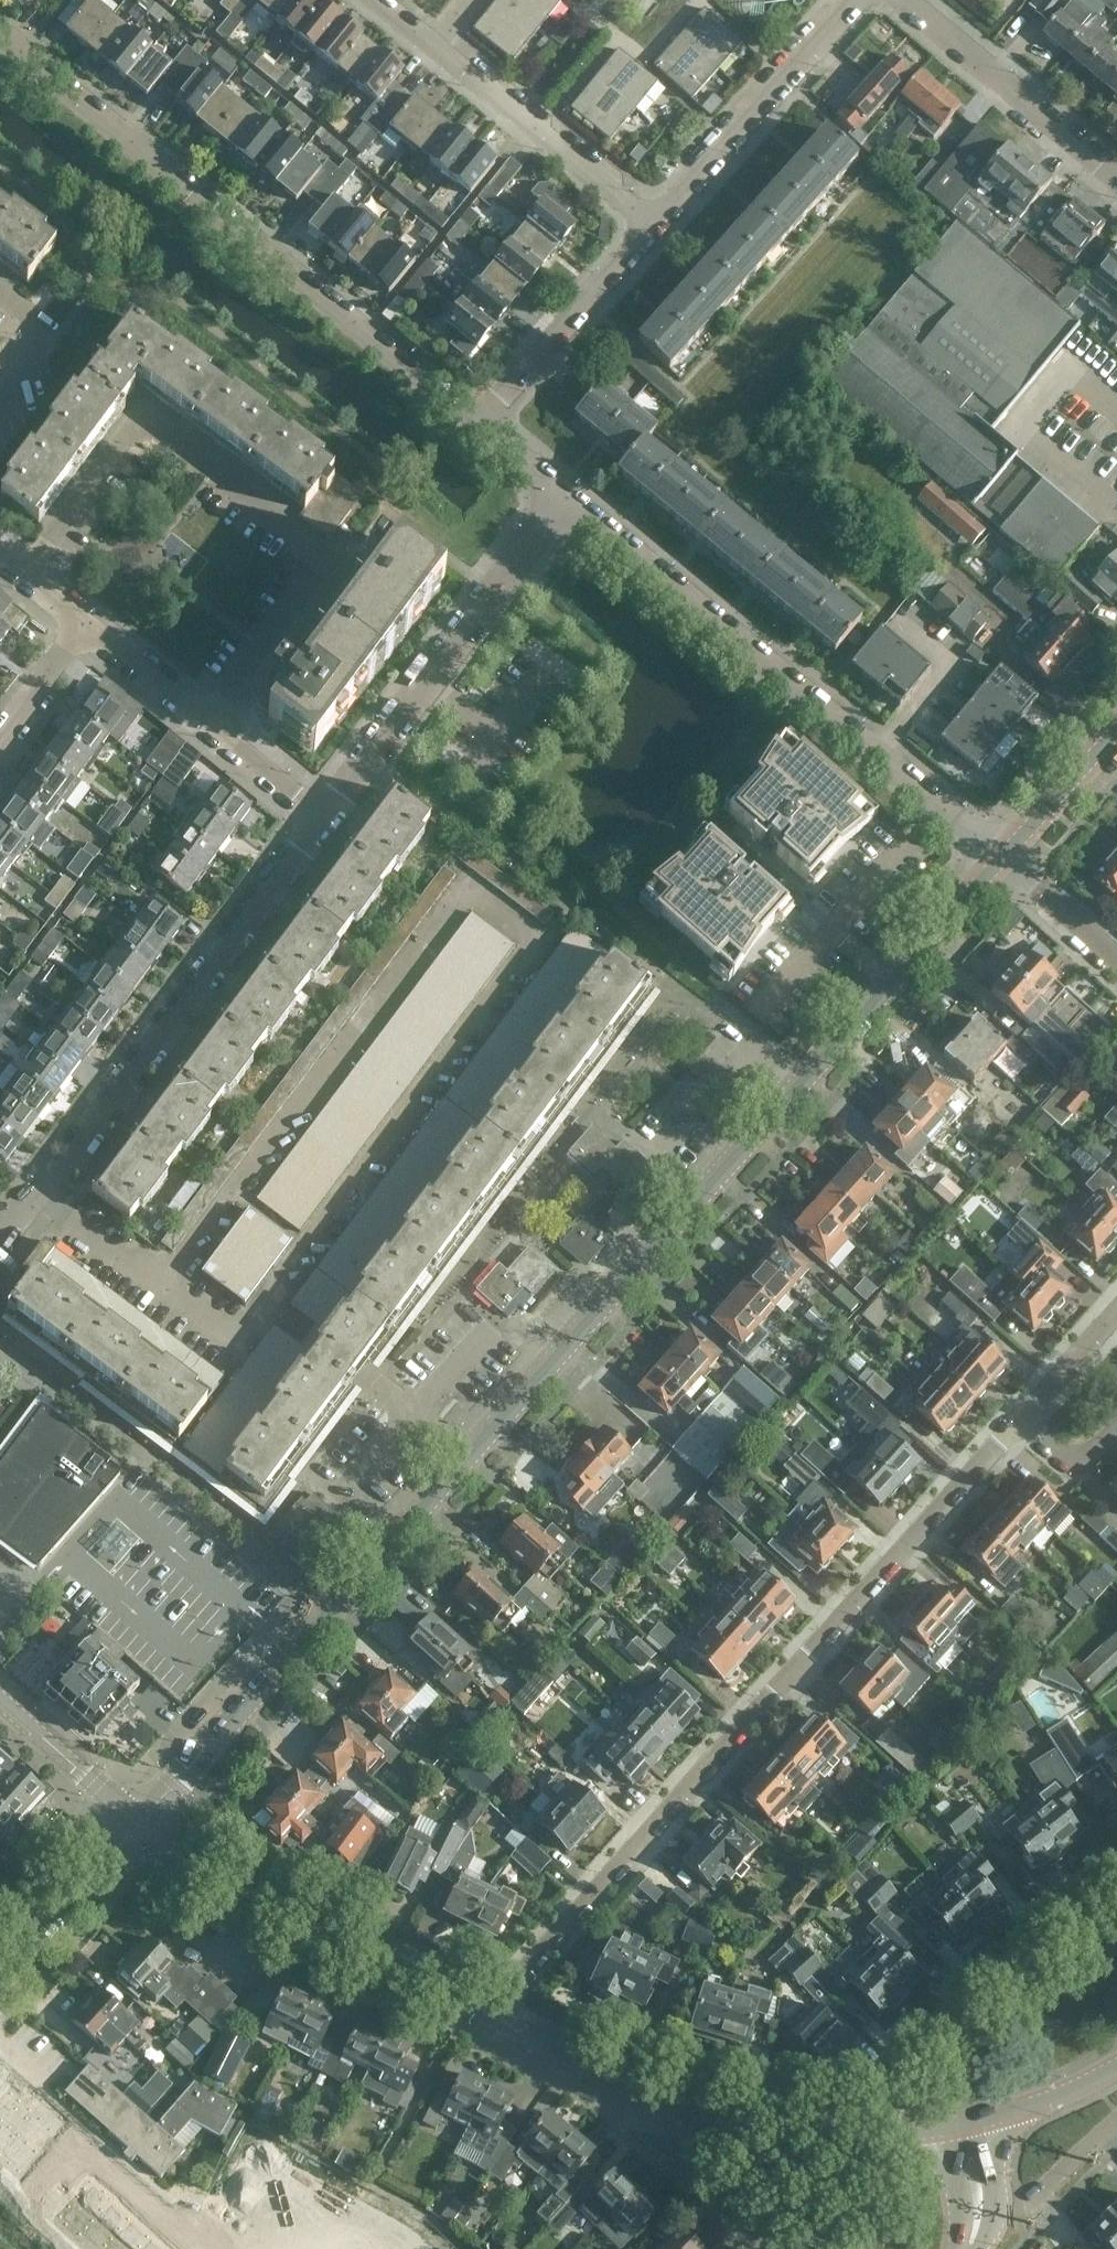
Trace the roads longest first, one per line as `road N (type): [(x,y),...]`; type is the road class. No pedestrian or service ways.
road 1 (tertiary): [(139,1823),(1001,862)]
road 2 (residential): [(482,2014),(637,1854),(1023,1416)]
road 3 (residential): [(29,577),(146,411),(328,559),(201,723)]
road 4 (residential): [(477,425),(0,36)]
road 5 (residential): [(1001,862),(567,498)]
road 6 (residential): [(0,1234),(9,1240),(320,822)]
road 7 (residential): [(320,822),(567,498)]
road 8 (tertiary): [(482,2014),(719,2124),(855,2136)]
road 9 (tertiary): [(139,1823),(198,1874),(482,2014)]
road 10 (residential): [(1116,1884),(947,2038),(855,2136)]
road 11 (residential): [(648,220),(856,0)]
road 12 (residential): [(648,220),(434,45)]
road 13 (residential): [(1116,179),(911,0)]
road 14 (residential): [(477,425),(648,220)]
road 15 (residential): [(0,1979),(139,1823)]
road 16 (tertiary): [(139,1823),(0,1702)]
road 17 (tertiary): [(1001,862),(1116,733)]
road 18 (tertiary): [(968,2130),(1116,2067)]
road 19 (residential): [(320,822),(201,723)]
road 20 (residential): [(1116,962),(1001,862)]
road 21 (residential): [(201,723),(87,628)]
road 22 (residential): [(0,296),(50,337),(0,403)]
road 23 (residential): [(0,741),(87,628)]
road 24 (residential): [(1023,1416),(1116,1312)]
road 25 (tertiary): [(965,2248),(976,2189),(968,2130)]

